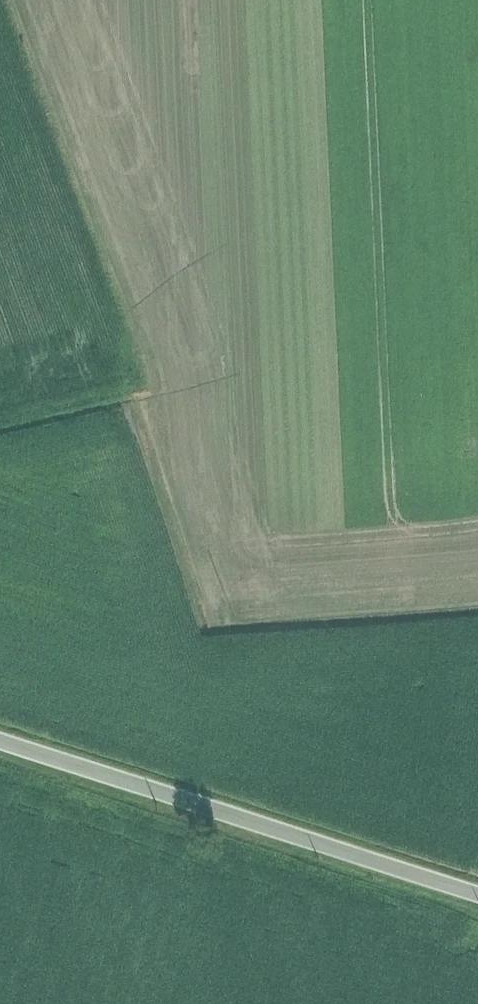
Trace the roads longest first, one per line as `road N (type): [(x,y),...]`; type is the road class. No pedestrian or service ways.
road 1 (unclassified): [(477,896),(0,743)]

